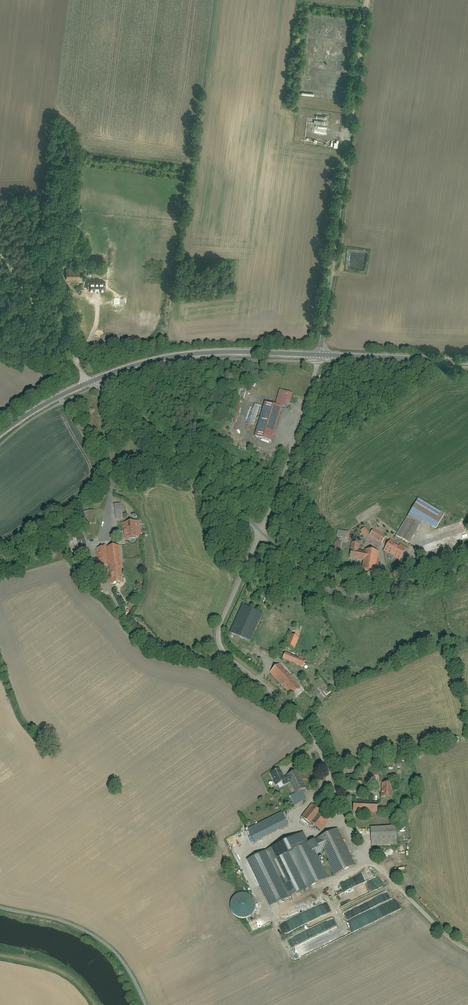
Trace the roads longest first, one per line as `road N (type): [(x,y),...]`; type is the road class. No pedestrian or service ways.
road 1 (unclassified): [(467,952),(362,851),(341,820),(308,728),(280,693),(219,645),(219,626),(261,533)]
road 2 (unclassified): [(320,355),(369,0)]
road 3 (tertiary): [(89,382),(186,355),(320,355)]
road 4 (unclassified): [(467,562),(355,595),(313,577),(261,533)]
road 5 (unclassified): [(261,533),(150,424),(89,382)]
road 6 (unclassified): [(261,533),(320,355)]
road 7 (unclassified): [(89,382),(0,250)]
road 8 (tertiary): [(320,355),(467,360)]

